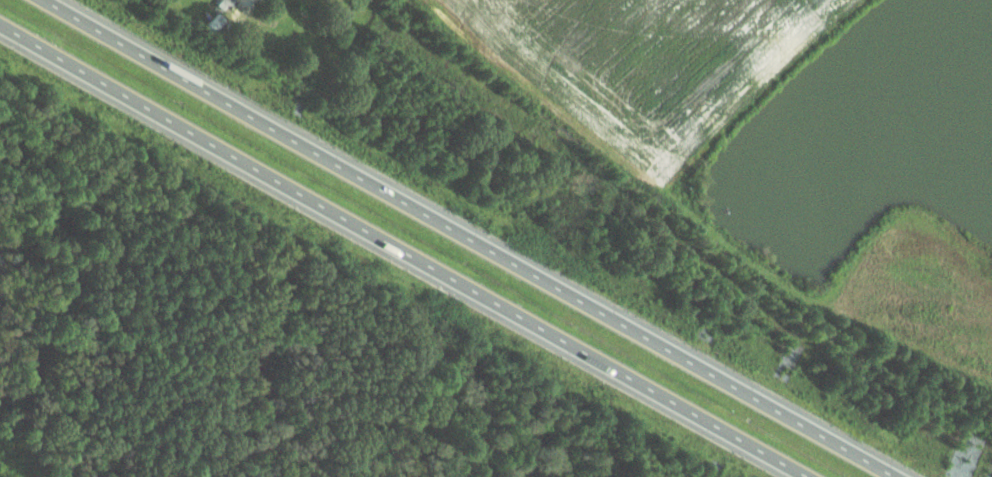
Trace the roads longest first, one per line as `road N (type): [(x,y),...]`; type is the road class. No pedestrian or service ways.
road 1 (motorway): [(889,476),(43,0)]
road 2 (motorway): [(0,26),(800,476)]

